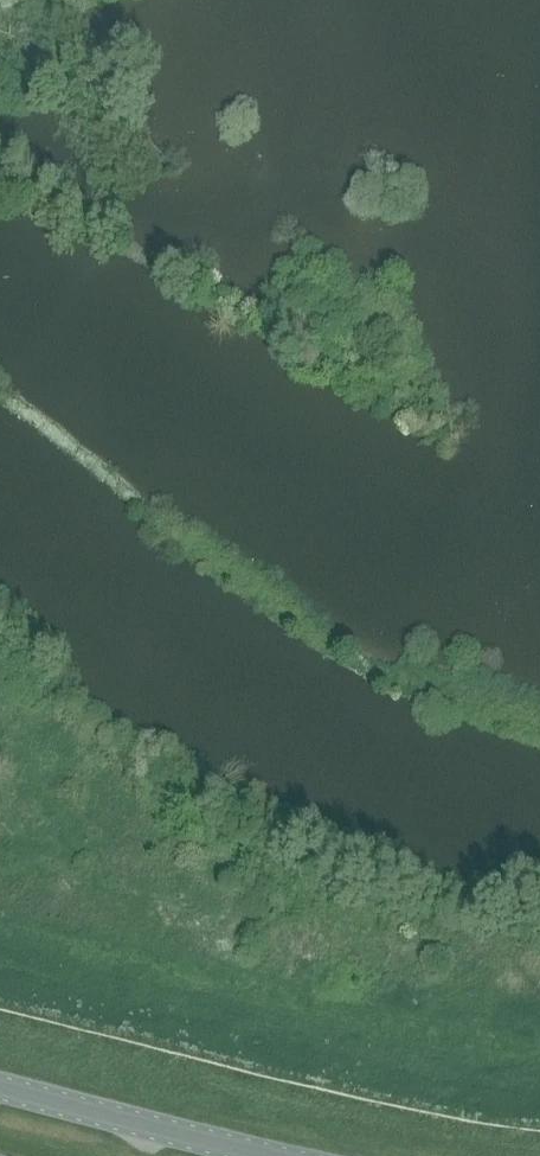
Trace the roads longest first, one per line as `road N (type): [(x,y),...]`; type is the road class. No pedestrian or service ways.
road 1 (tertiary): [(0,1090),(261,1155)]

